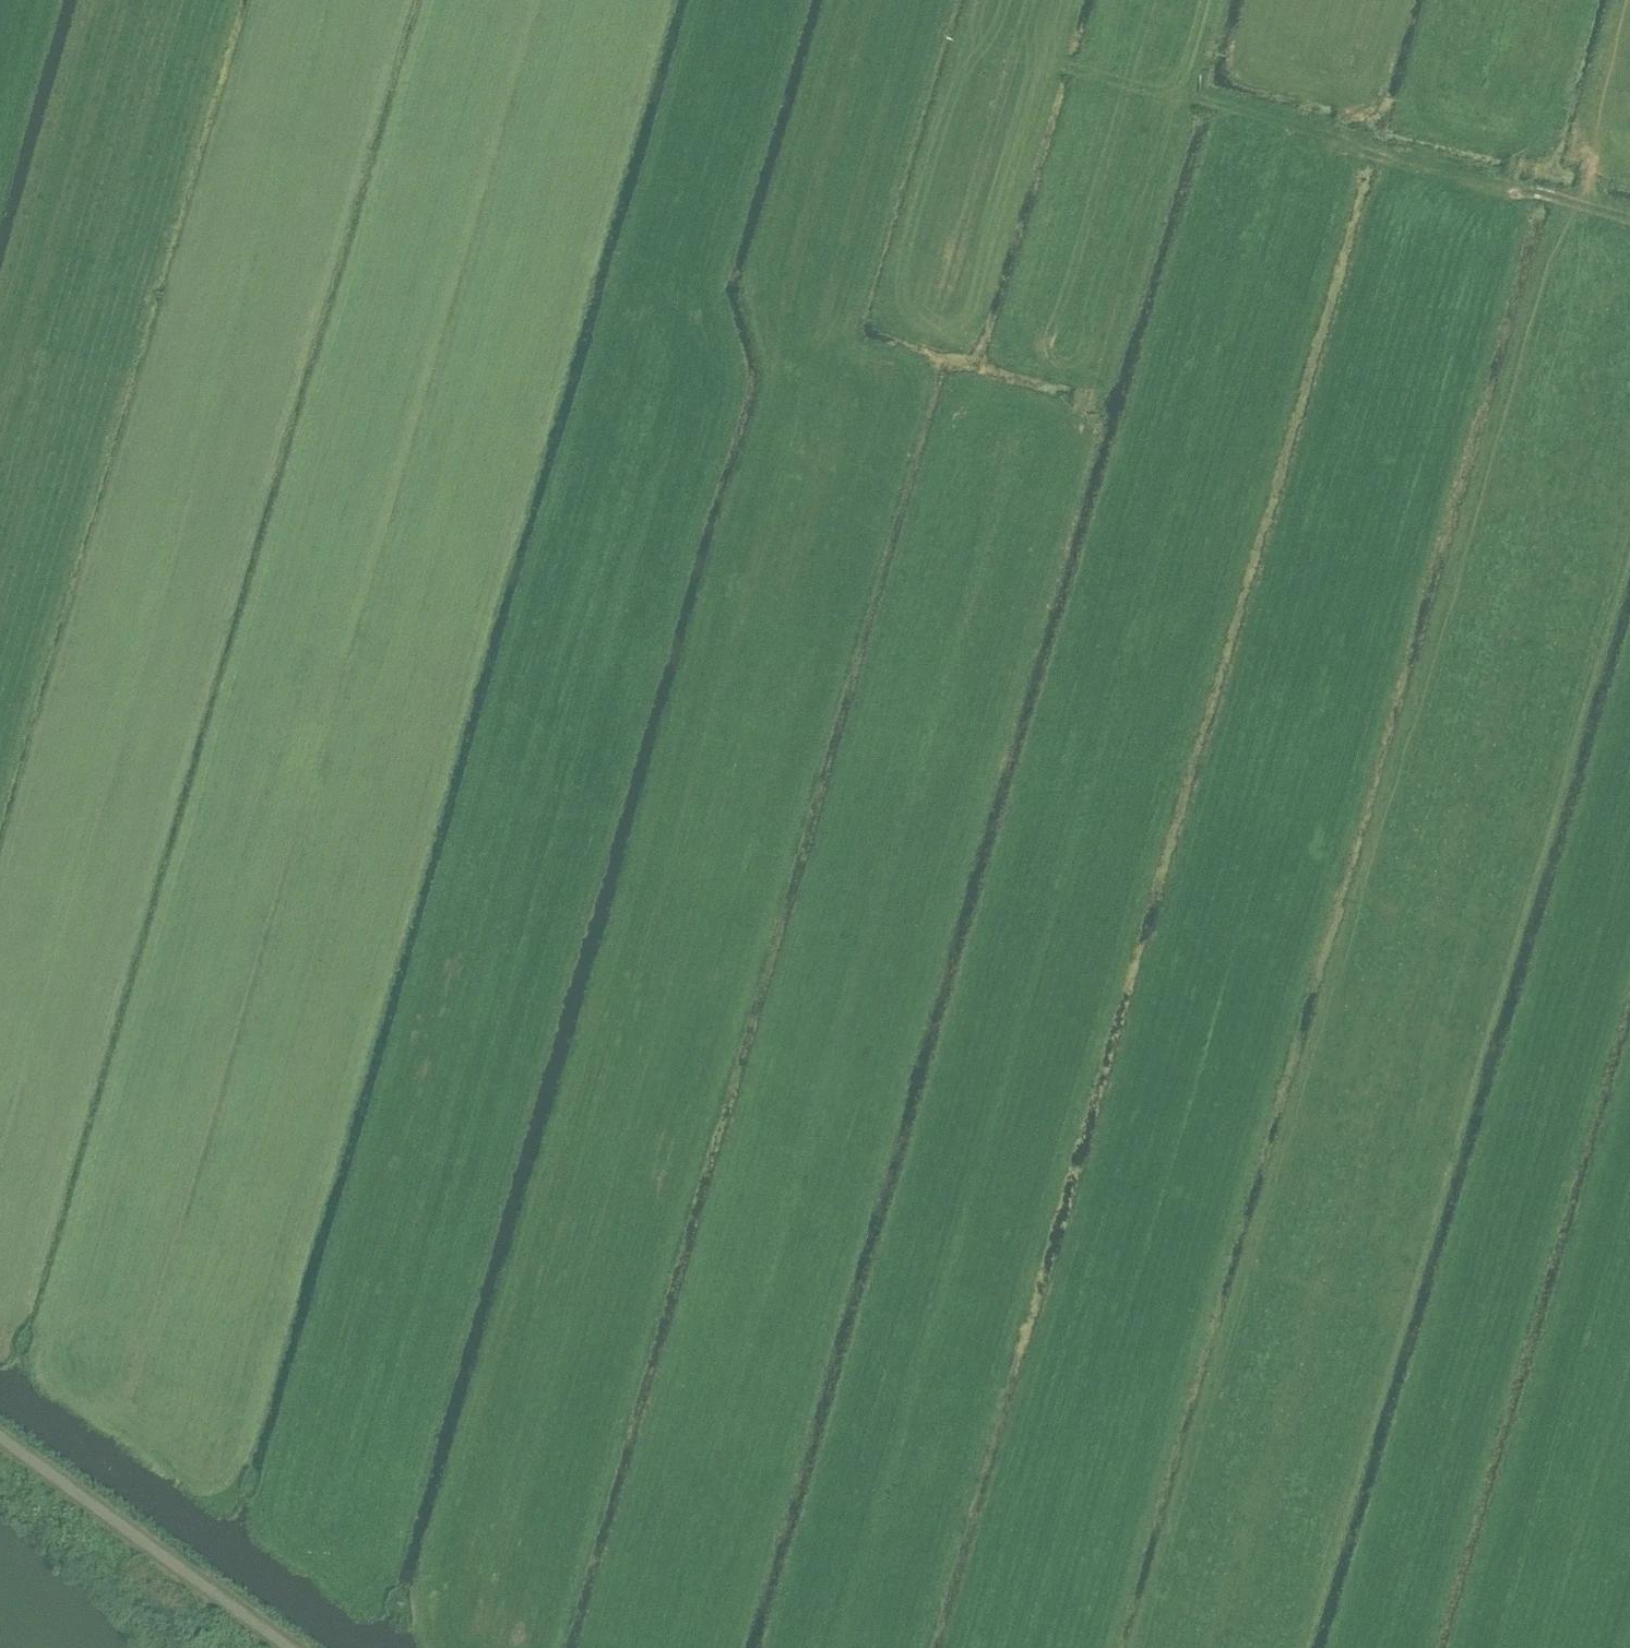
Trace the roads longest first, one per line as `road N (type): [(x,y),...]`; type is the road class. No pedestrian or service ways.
road 1 (track): [(1172,94),(1629,216)]

